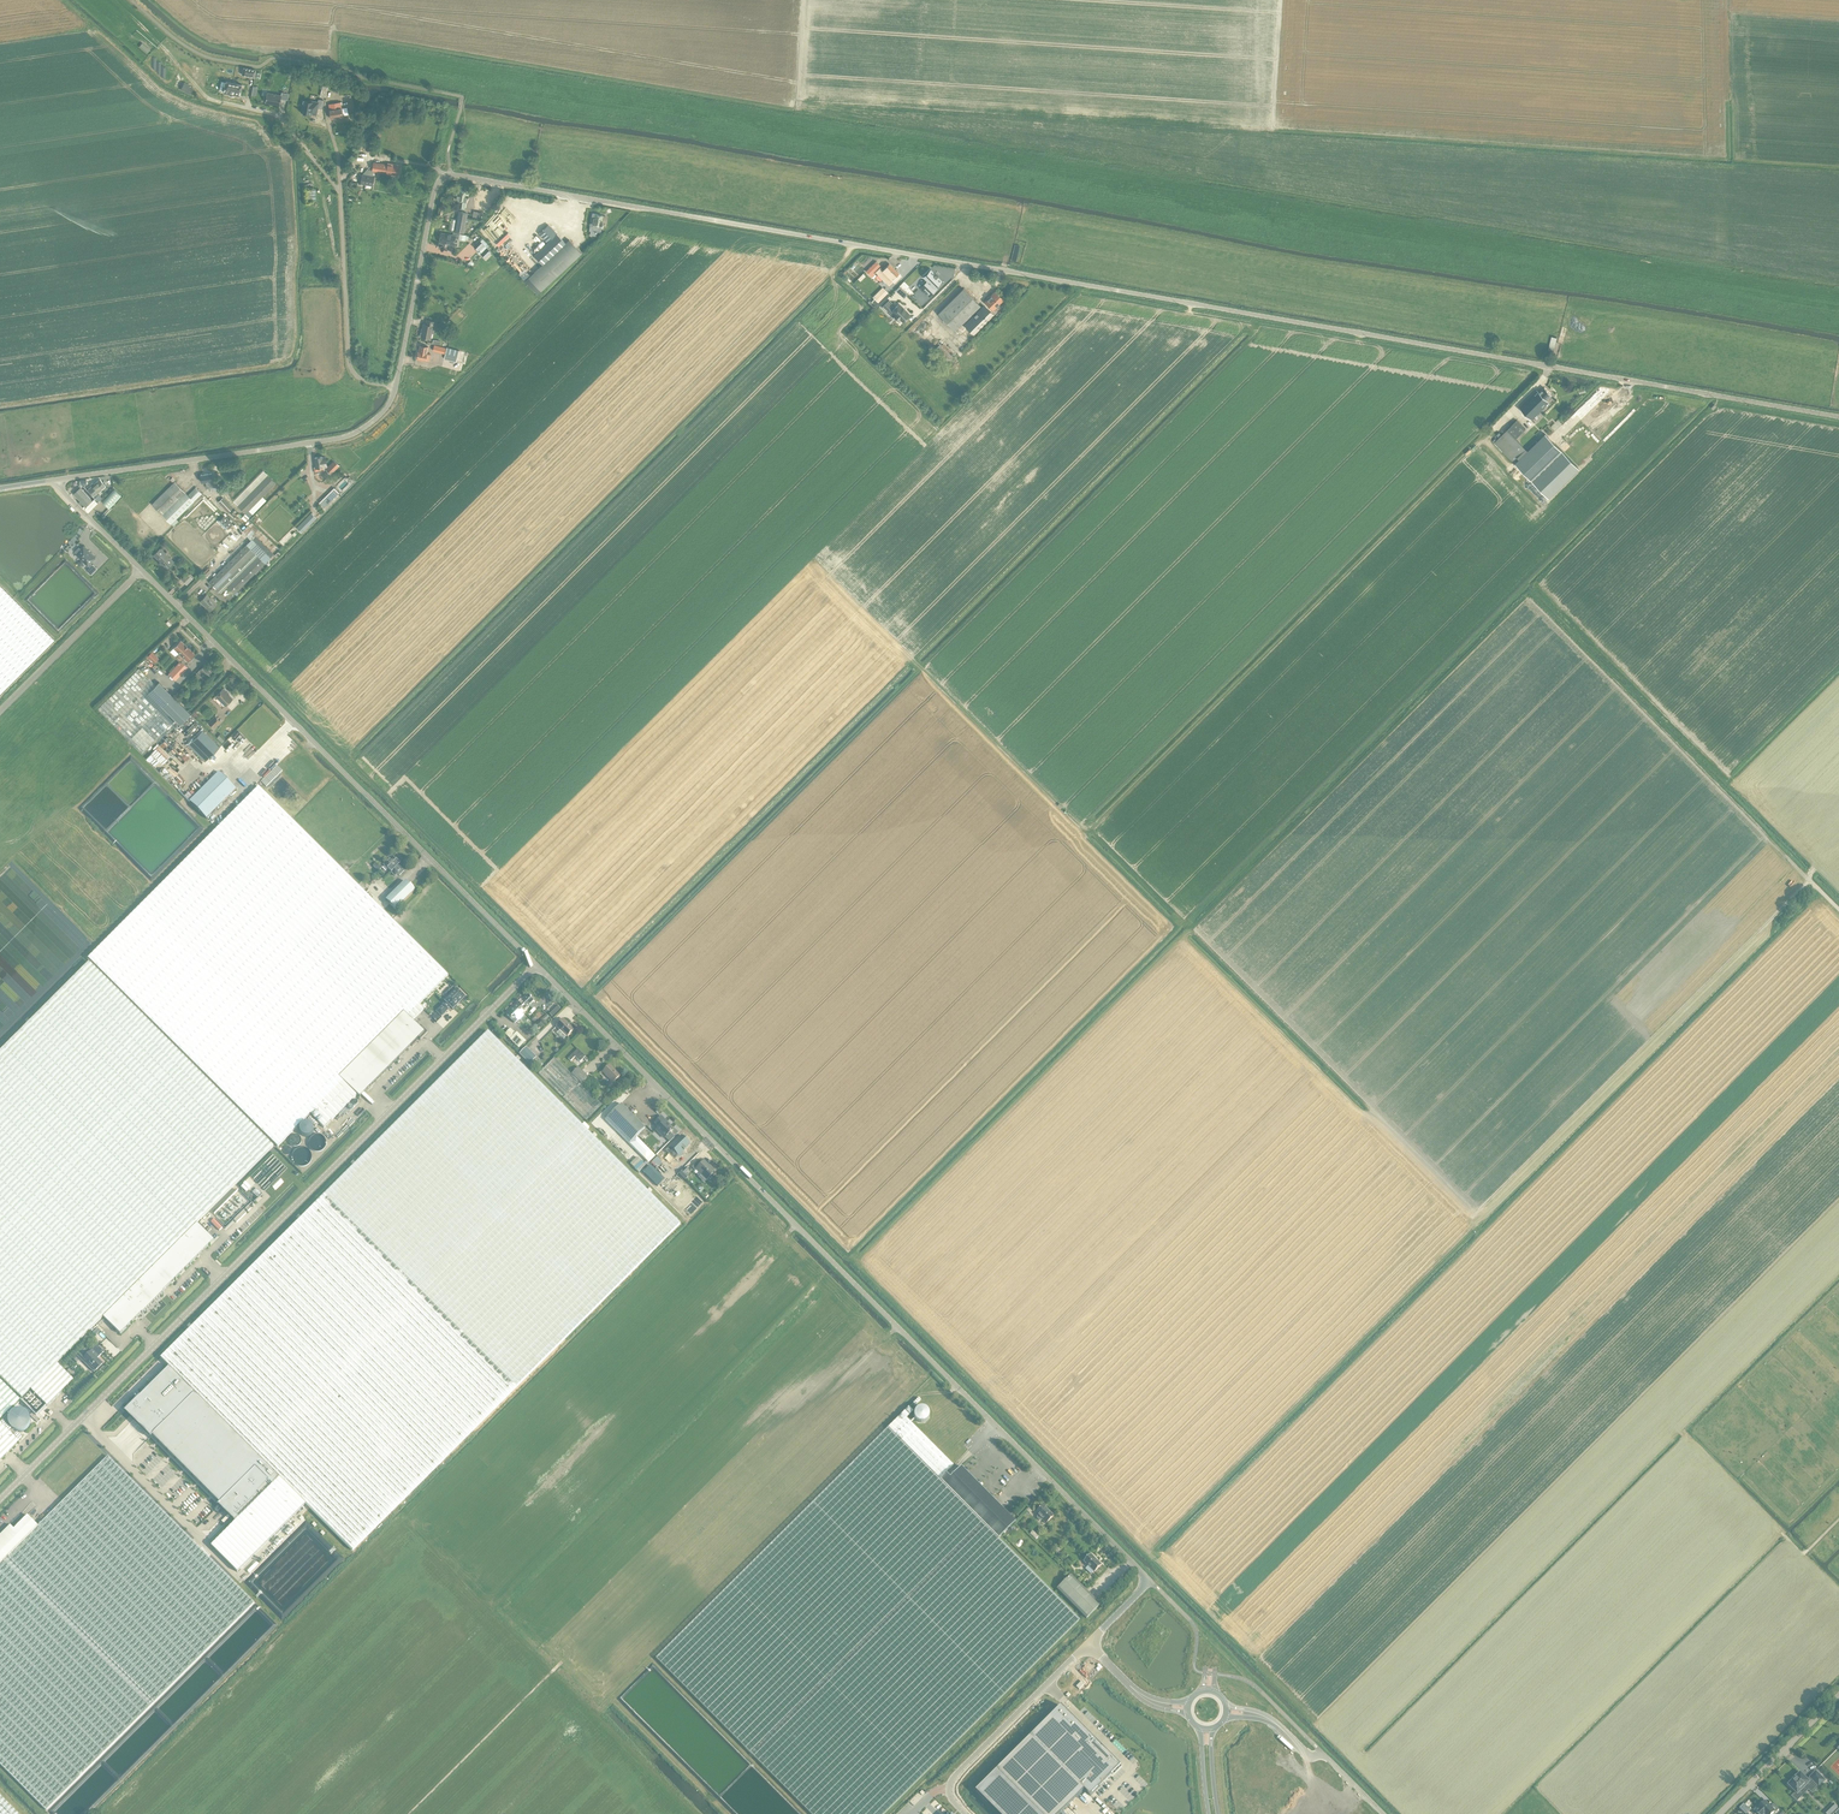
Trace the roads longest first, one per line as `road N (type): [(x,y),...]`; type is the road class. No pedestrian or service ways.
road 1 (tertiary): [(55,480),(325,440),(367,426),(395,386),(437,186),(450,174),(1838,417)]
road 2 (tertiary): [(1088,1643),(1150,1581),(537,966)]
road 3 (tertiary): [(0,1502),(537,966)]
road 4 (tertiary): [(537,966),(55,480)]
road 5 (track): [(1091,828),(1493,429)]
road 6 (track): [(112,0),(208,99),(277,115),(340,192)]
road 7 (unclassified): [(1088,1643),(953,1777),(950,1797),(966,1813)]
road 8 (residential): [(1721,1813),(1838,1697)]

